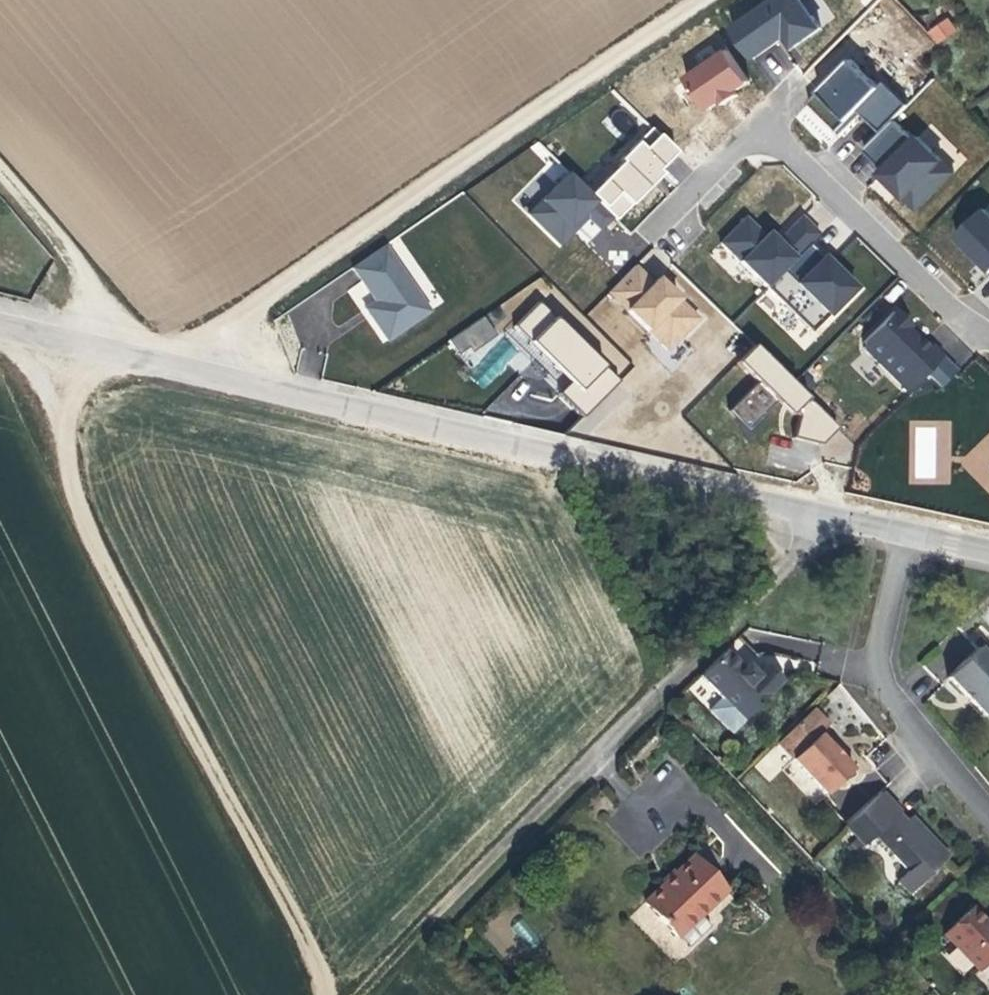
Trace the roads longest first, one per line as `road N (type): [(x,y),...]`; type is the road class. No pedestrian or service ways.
road 1 (unclassified): [(41,330),(86,508),(108,562),(331,994)]
road 2 (residential): [(363,994),(432,917),(844,513)]
road 3 (tertiary): [(844,513),(187,362)]
road 4 (residential): [(187,362),(700,0)]
road 5 (residential): [(988,335),(768,117),(668,220)]
road 6 (residential): [(896,526),(876,658),(888,698),(988,814)]
road 7 (track): [(0,170),(159,356)]
road 8 (tertiary): [(187,362),(41,330)]

